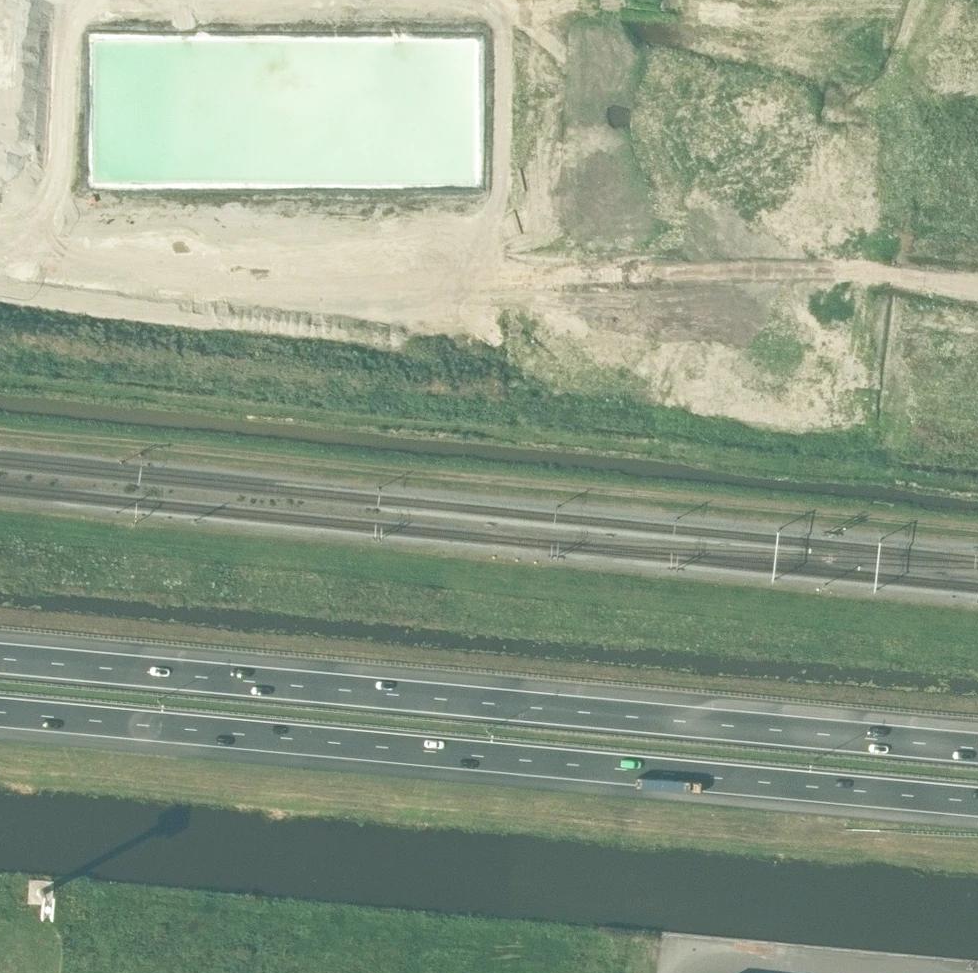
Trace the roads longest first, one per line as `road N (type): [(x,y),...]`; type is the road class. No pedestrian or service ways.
road 1 (motorway): [(0,712),(977,802)]
road 2 (motorway): [(977,748),(0,658)]
road 3 (track): [(489,311),(0,263)]

